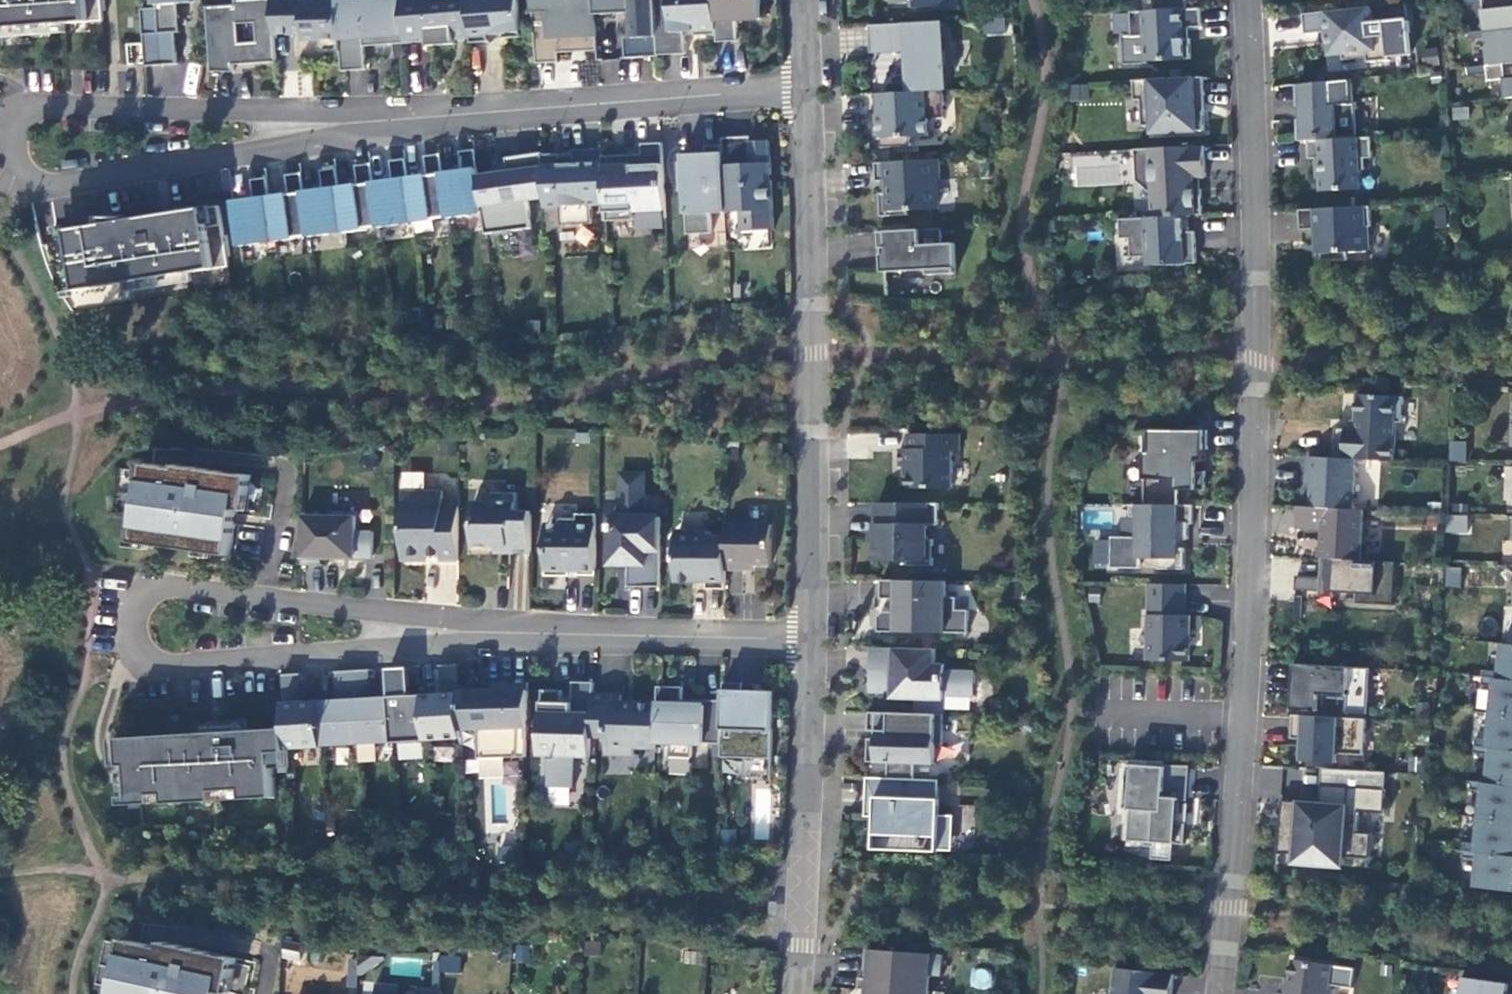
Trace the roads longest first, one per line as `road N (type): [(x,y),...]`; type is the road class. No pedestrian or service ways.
road 1 (residential): [(1251,0),(1256,429),(1244,738),(1220,993)]
road 2 (residential): [(372,121),(24,107),(13,135),(25,187),(254,146)]
road 3 (residential): [(811,641),(811,93)]
road 4 (residential): [(503,635),(164,588),(133,614),(132,654),(151,669)]
road 5 (residential): [(811,93),(372,121)]
road 6 (residential): [(151,669),(503,635)]
road 7 (residential): [(796,993),(811,641)]
road 8 (residential): [(811,641),(503,635)]
road 9 (residential): [(254,146),(372,121)]

